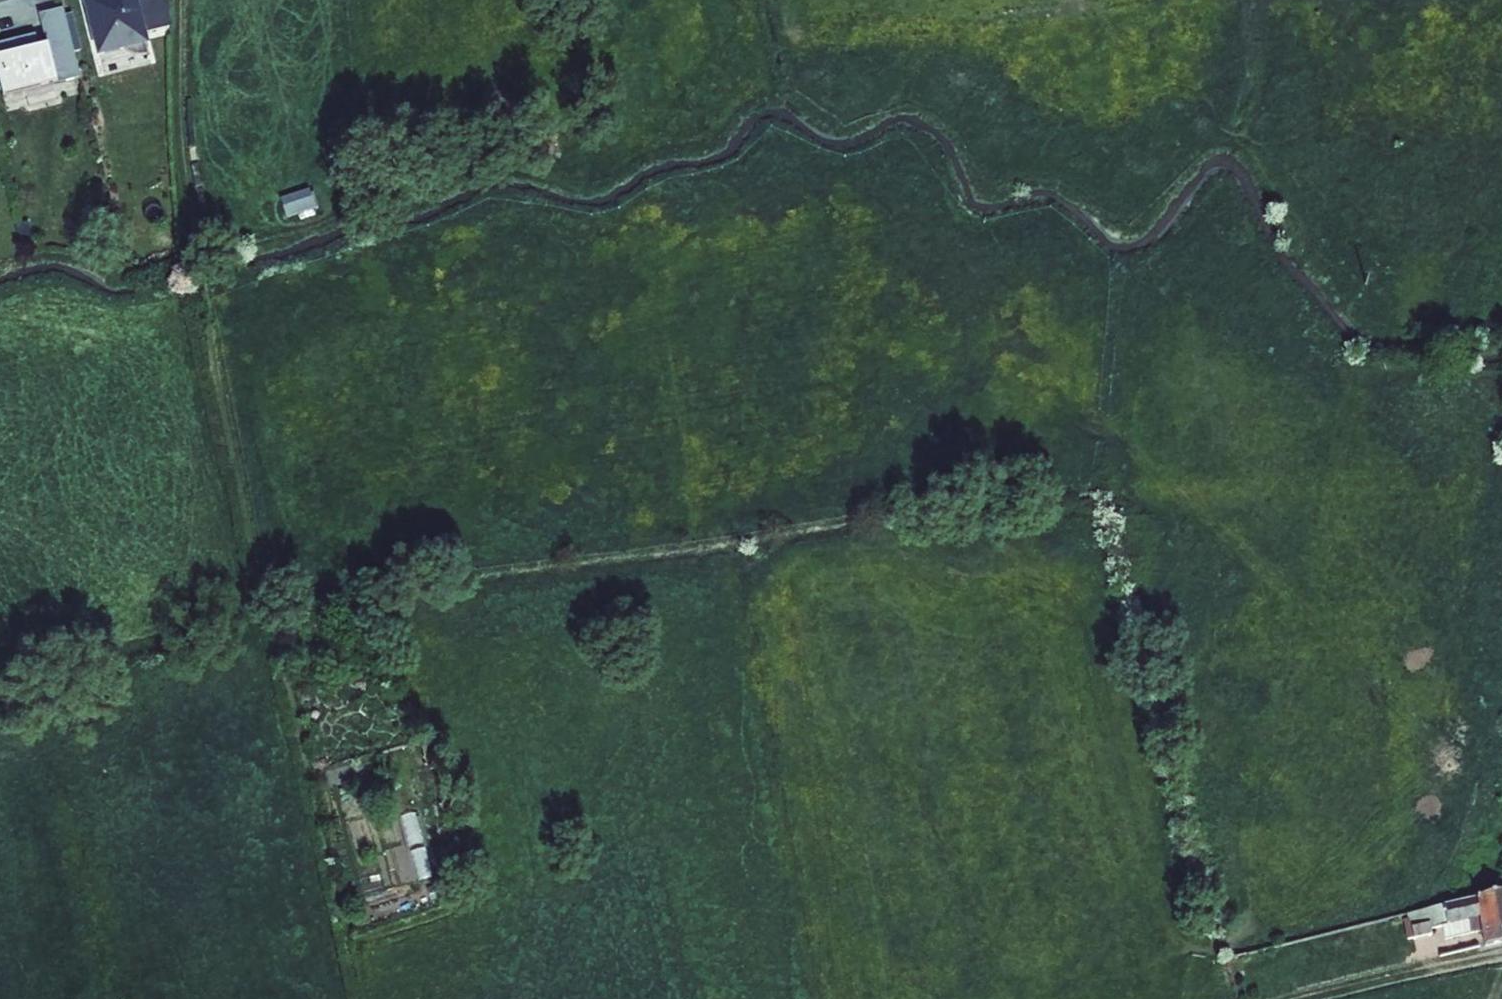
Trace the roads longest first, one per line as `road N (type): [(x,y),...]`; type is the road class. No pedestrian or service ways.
road 1 (track): [(1501,957),(1331,998)]

